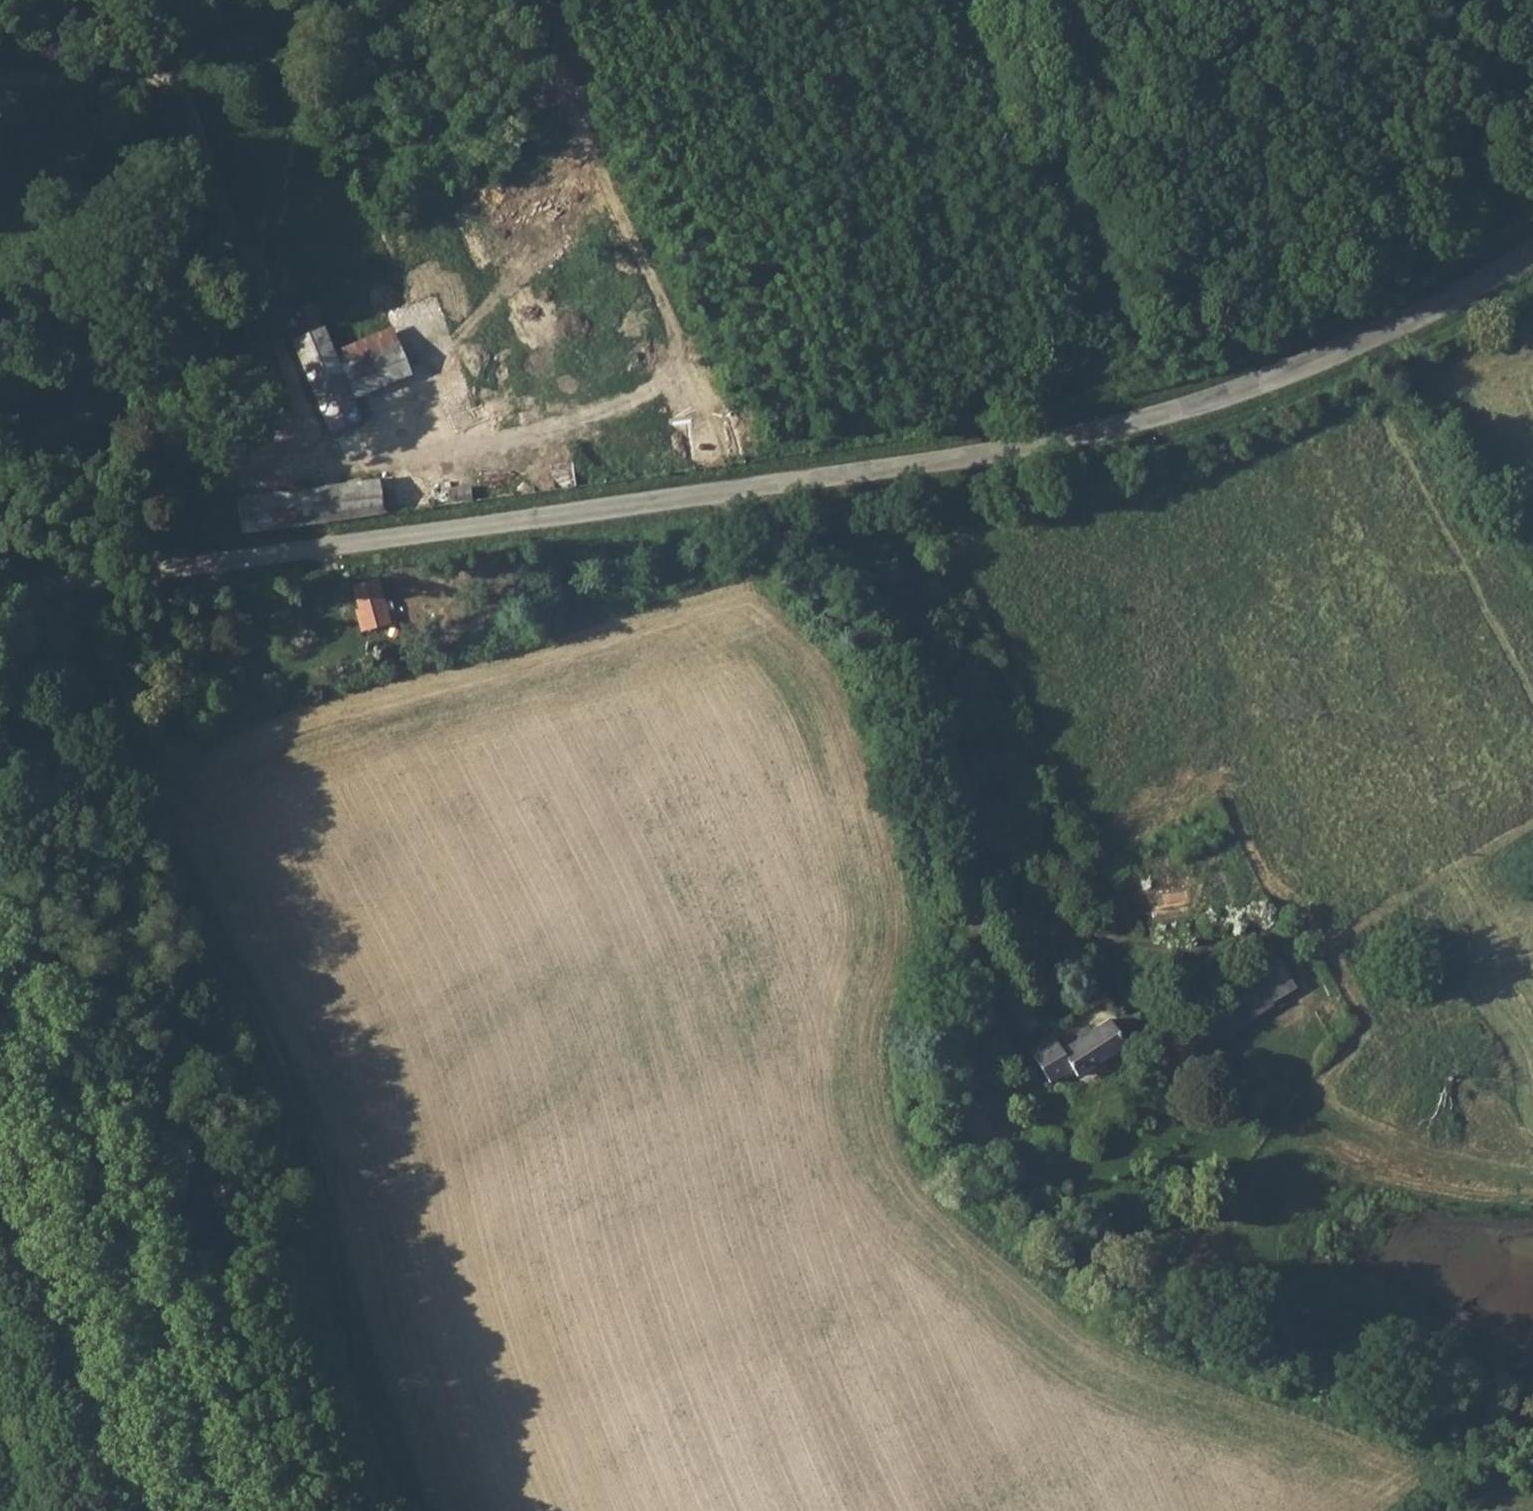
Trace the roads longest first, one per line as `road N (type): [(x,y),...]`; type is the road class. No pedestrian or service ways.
road 1 (unclassified): [(0,601),(1009,458),(1229,400),(1385,337),(1532,258)]

